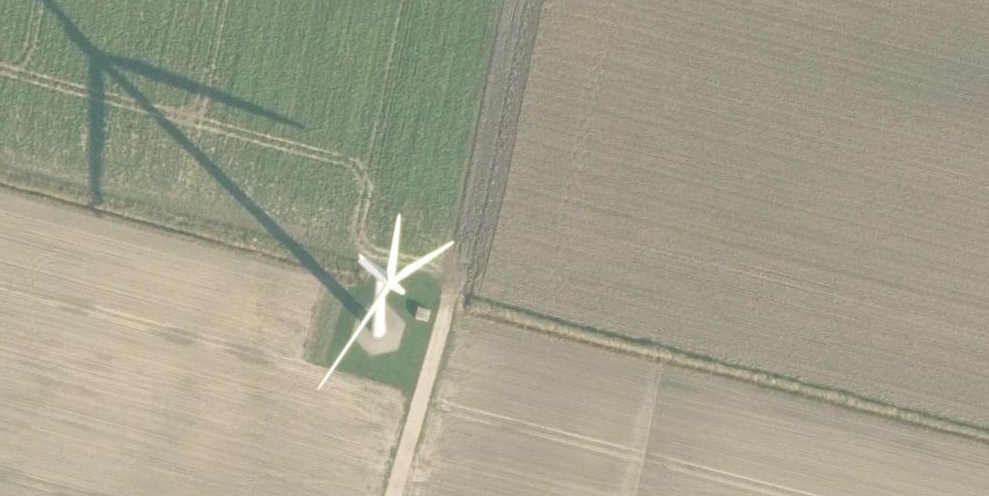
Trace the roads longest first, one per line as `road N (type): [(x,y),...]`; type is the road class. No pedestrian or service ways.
road 1 (track): [(448,300),(393,495)]

